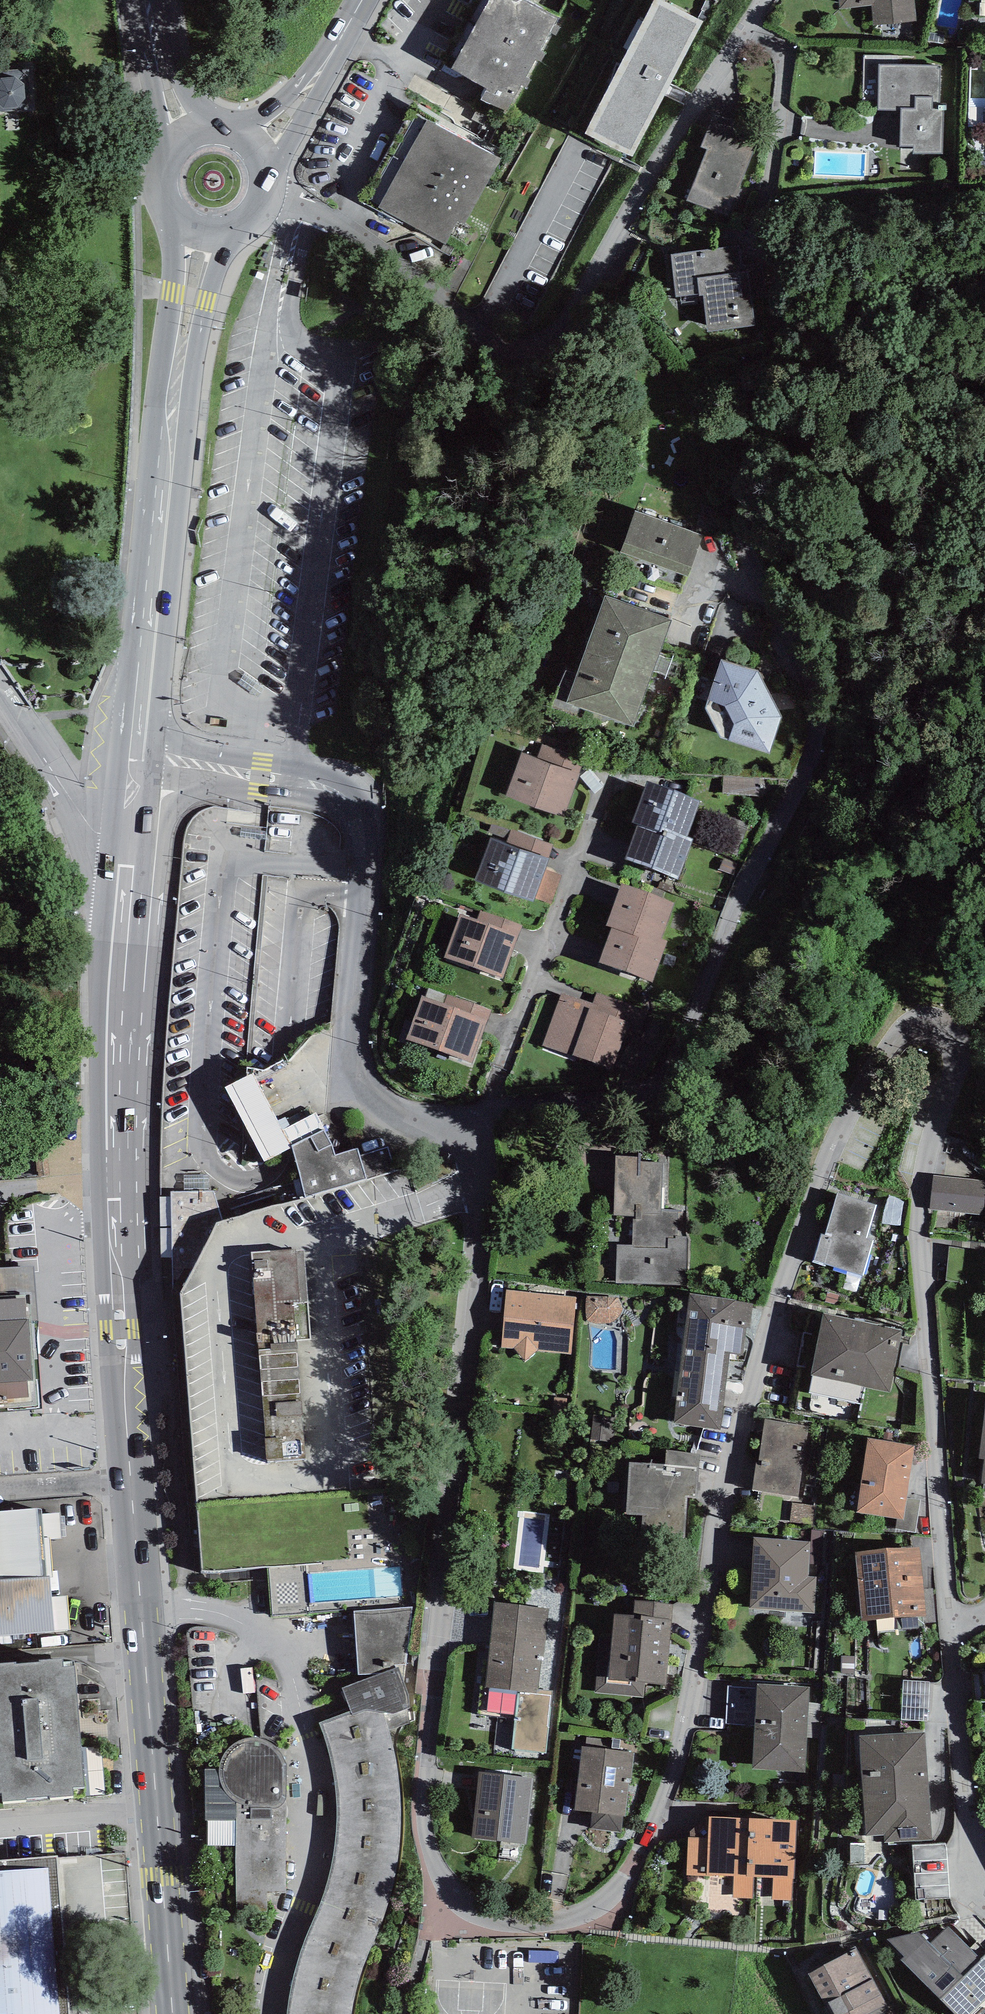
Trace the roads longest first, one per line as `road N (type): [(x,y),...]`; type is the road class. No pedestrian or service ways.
road 1 (residential): [(984,1902),(971,1832),(923,1313),(923,1162),(937,1092),(900,1056),(871,1076),(836,1153),(750,1406),(671,1784),(638,1857),(608,1898),(569,1919),(517,1921),(474,1909),(443,1877),(430,1848),(424,1798),(484,1239),(479,1139),(386,1114),(352,1070),(371,837),(360,805),(329,788),(143,759)]
road 2 (residential): [(769,0),(647,177),(564,326),(546,343),(521,351),(492,345),(393,259),(266,190)]
road 3 (primary): [(136,841),(118,1250),(131,1479)]
road 4 (primary): [(131,1479),(173,2013)]
road 5 (primary): [(203,233),(179,376),(143,759)]
road 6 (residential): [(136,841),(89,827),(0,697)]
road 7 (tertiary): [(359,0),(309,89),(255,147)]
road 8 (primary): [(183,136),(148,0)]
road 9 (unclassified): [(0,1490),(131,1479)]
road 10 (primary): [(183,136),(170,148),(159,182),(172,215),(203,233)]

